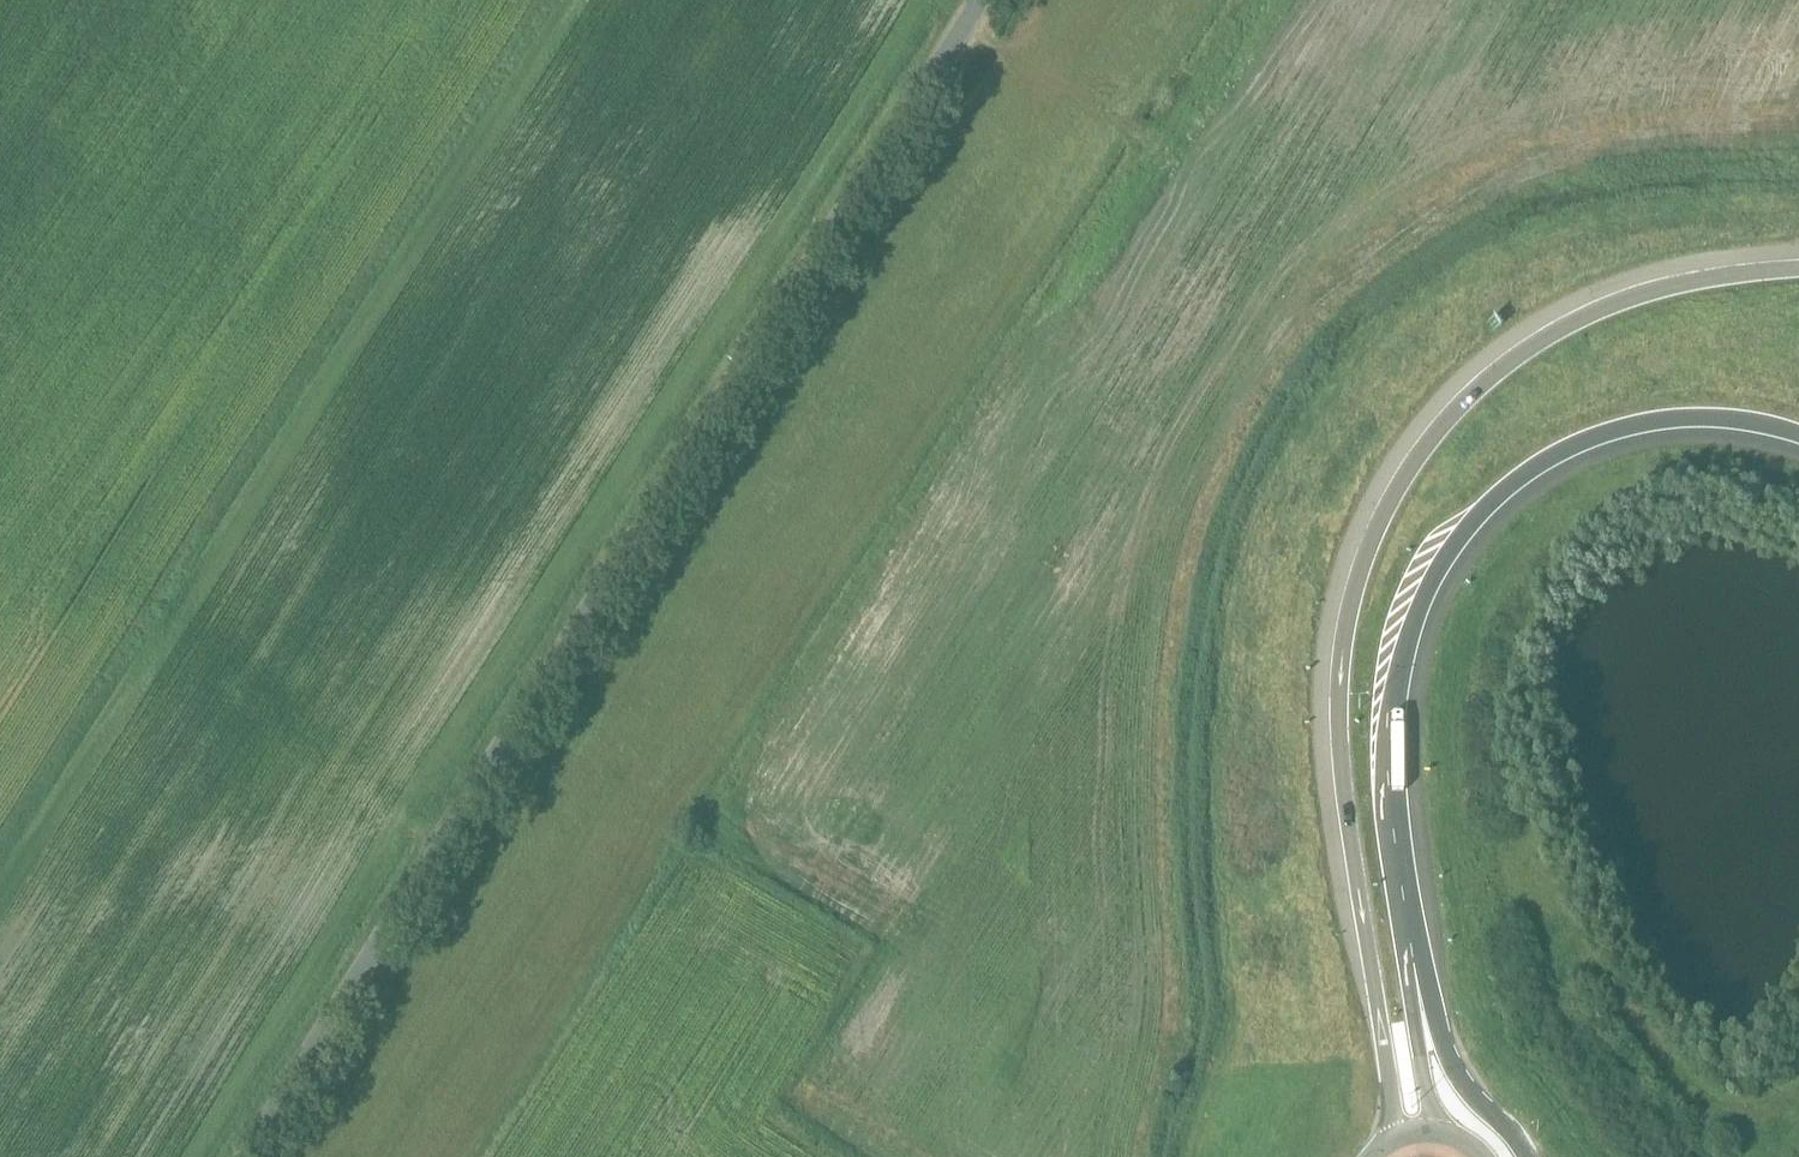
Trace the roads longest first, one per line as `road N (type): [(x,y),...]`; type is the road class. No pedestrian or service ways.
road 1 (unclassified): [(979,0),(249,1156)]
road 2 (motorway): [(1798,268),(1644,293),(1549,335),(1470,395),(1433,436),(1377,527),(1346,627),(1340,744),(1394,1138)]
road 3 (motorway): [(1425,966),(1396,783),(1398,695),(1414,616),(1453,545),(1521,475),(1619,426),(1692,414),(1798,432)]
road 4 (motorway): [(1528,1156),(1455,1068),(1425,966)]
road 5 (motorway): [(1432,1131),(1421,1056),(1425,966)]

